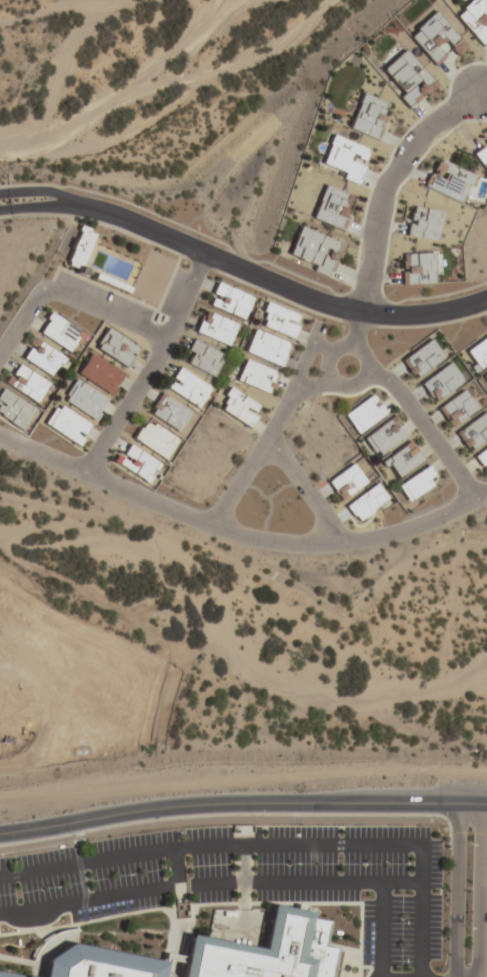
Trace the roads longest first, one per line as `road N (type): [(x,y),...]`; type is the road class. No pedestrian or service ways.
road 1 (residential): [(486,492),(401,532),(312,546),(268,543),(207,527),(0,433)]
road 2 (tertiary): [(0,205),(104,212),(355,314),(418,317),(486,296)]
road 3 (tertiary): [(456,804),(228,801),(0,834)]
road 4 (residential): [(479,97),(418,141),(388,187),(355,314)]
road 5 (residential): [(207,255),(168,338),(82,471)]
road 6 (residential): [(207,527),(267,437),(314,326)]
road 7 (residential): [(474,498),(396,389),(384,379),(359,378)]
road 8 (residential): [(42,294),(168,338)]
road 9 (residential): [(267,437),(339,543)]
road 10 (residential): [(352,350),(335,348),(323,360),(333,385),(359,378),(352,350)]

